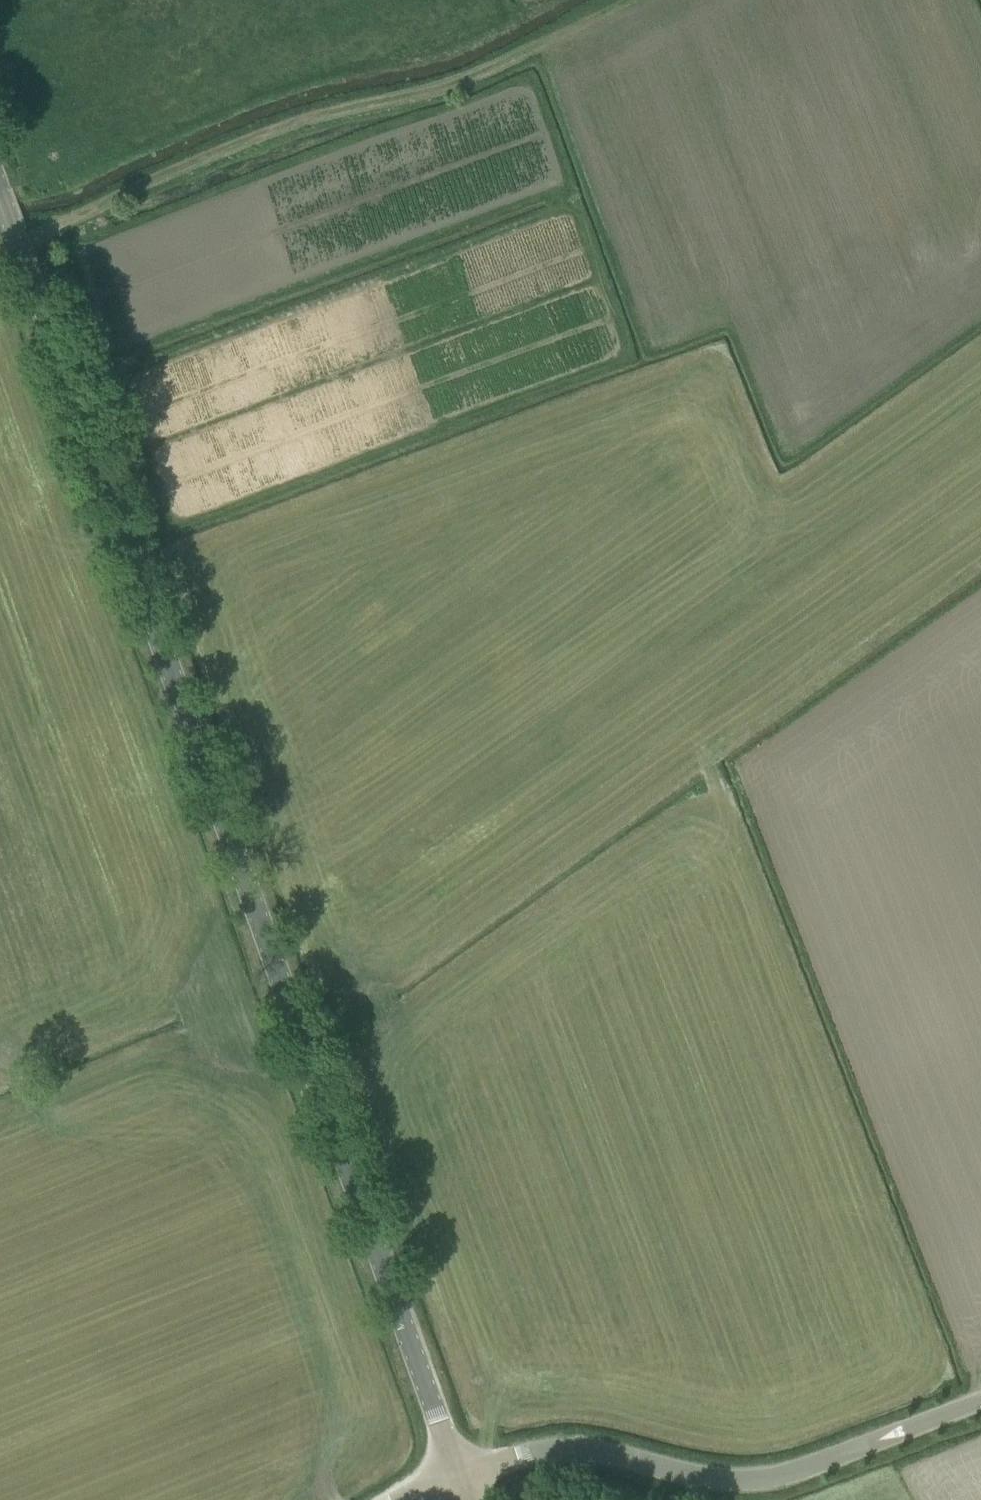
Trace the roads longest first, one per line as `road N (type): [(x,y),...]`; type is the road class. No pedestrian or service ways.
road 1 (secondary): [(459,1475),(0,195)]
road 2 (unclassified): [(459,1475),(549,1452),(588,1452),(691,1478),(755,1478),(800,1469),(980,1401)]

